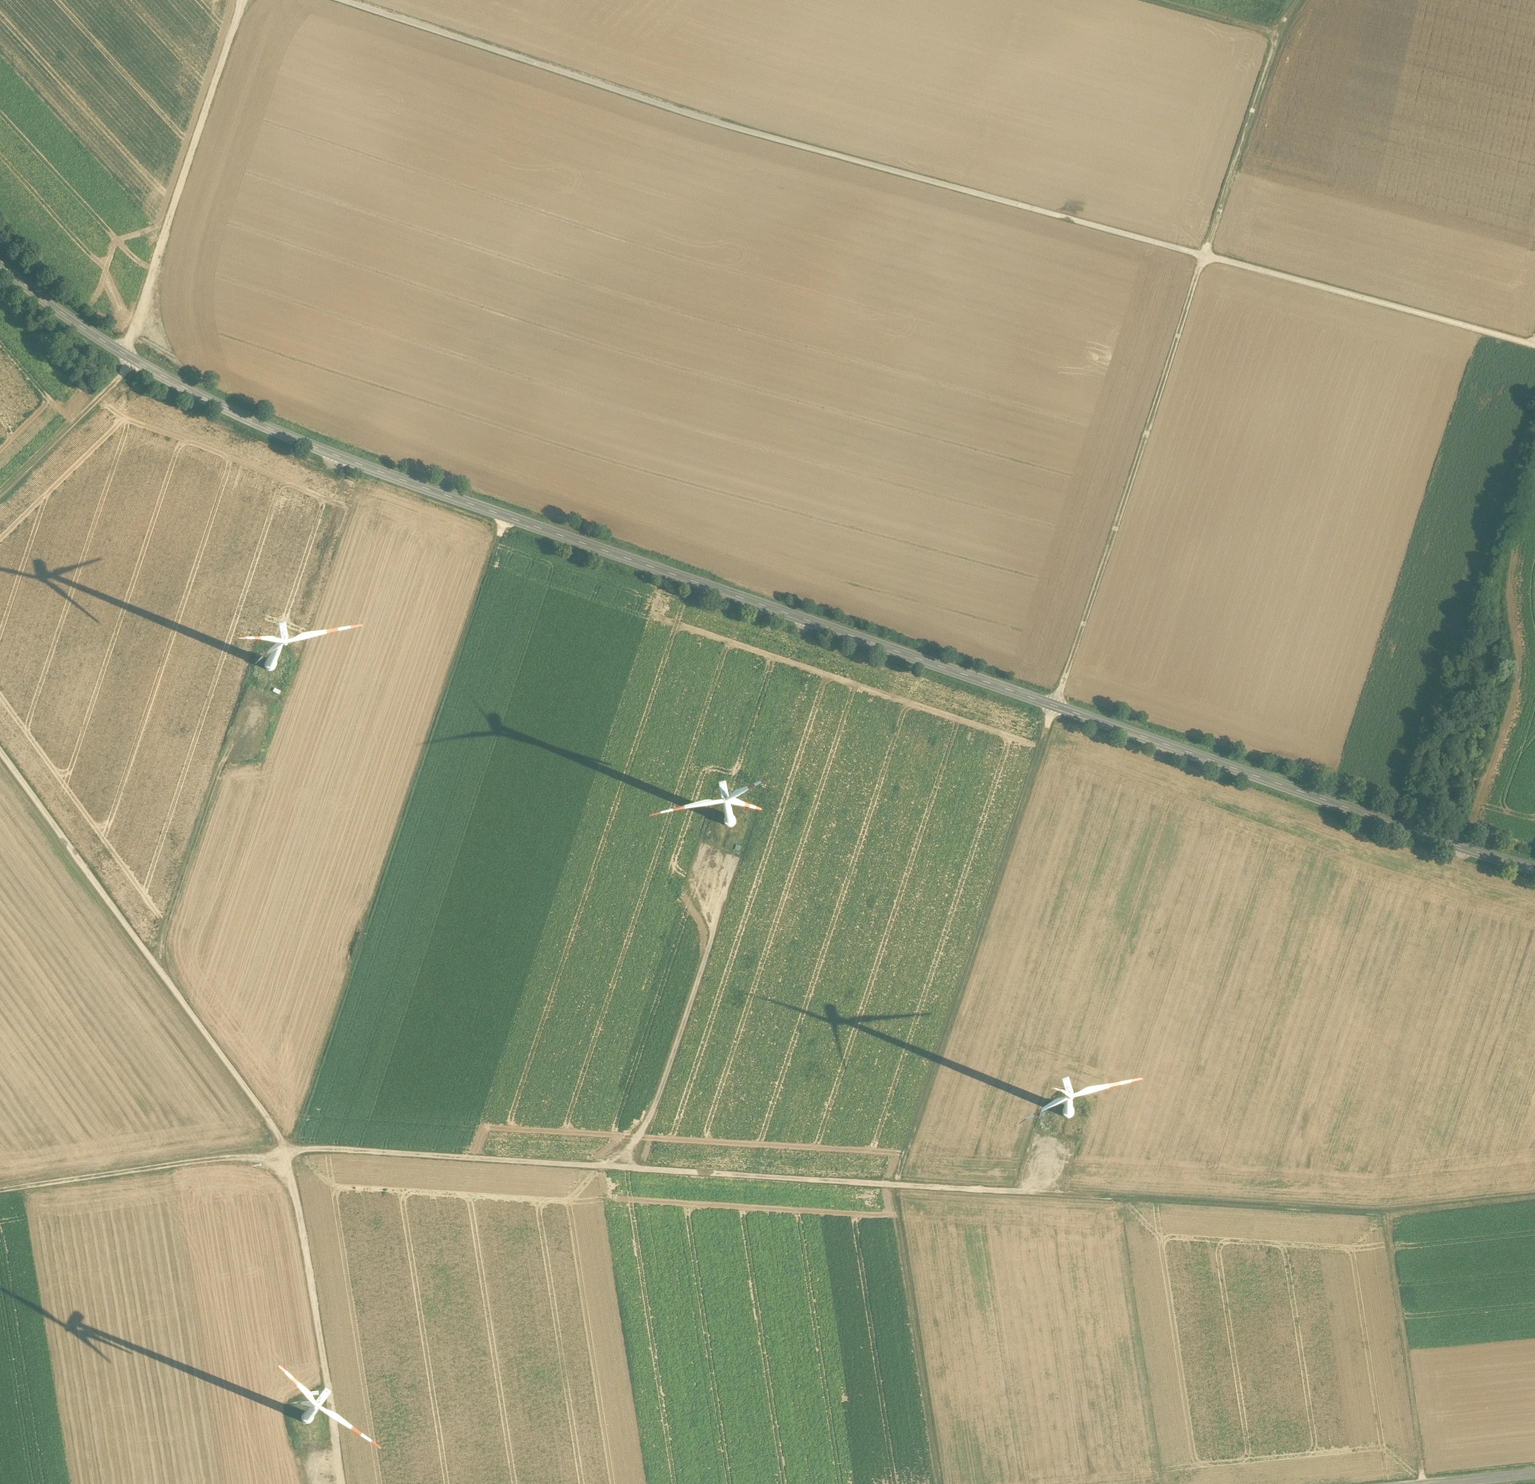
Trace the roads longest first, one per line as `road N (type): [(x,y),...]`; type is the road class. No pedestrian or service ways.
road 1 (tertiary): [(0,263),(169,380),(359,464),(1534,868)]
road 2 (track): [(1534,1198),(1386,1211),(288,1151)]
road 3 (track): [(342,0),(755,133),(1534,345)]
road 4 (track): [(1277,33),(896,1185)]
road 5 (track): [(295,1150),(507,516)]
road 6 (track): [(245,0),(124,353)]
road 7 (track): [(288,1151),(342,1483)]
road 8 (track): [(637,1169),(738,854)]
road 9 (track): [(939,1483),(894,1184)]
road 10 (track): [(288,1151),(0,1191)]
road 11 (track): [(1386,1211),(1424,1483)]
road 12 (track): [(0,495),(134,359)]
road 13 (track): [(1154,0),(1277,33)]

